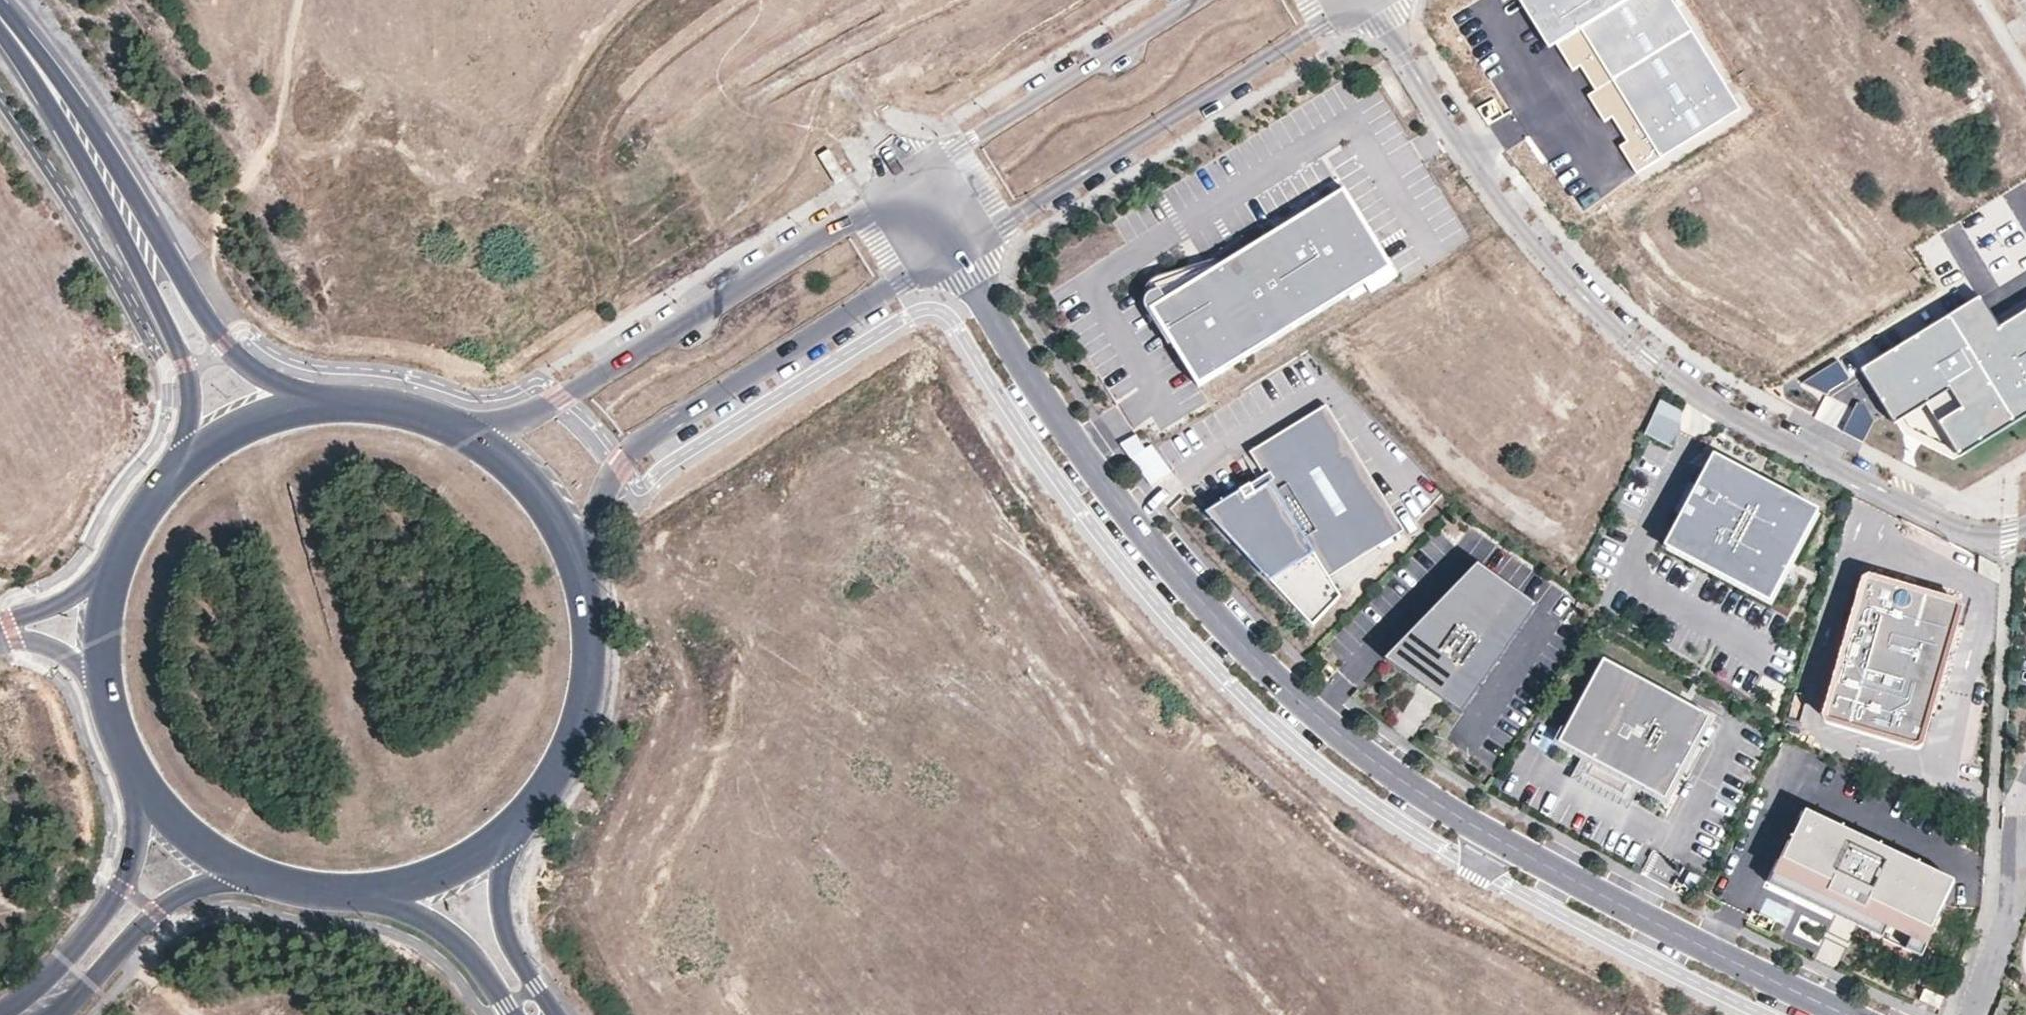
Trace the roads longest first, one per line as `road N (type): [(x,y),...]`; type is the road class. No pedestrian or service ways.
road 1 (residential): [(1848,1014),(1636,915),(1381,767),(1220,624),(1146,536),(1069,435),(956,253)]
road 2 (residential): [(1373,0),(1470,156),(1588,303),(1647,354),(1770,435),(1898,499),(1975,532),(2009,539),(2025,528)]
road 3 (residential): [(592,601),(600,505),(640,446),(956,253)]
road 4 (residential): [(910,180),(532,412),(492,425),(447,422)]
road 5 (residential): [(956,253),(1366,0)]
road 6 (tertiary): [(52,88),(54,112),(188,364),(191,402),(169,480)]
road 7 (tertiary): [(311,405),(226,344),(75,102),(52,88)]
road 8 (residential): [(1201,0),(910,180)]
road 9 (secondary): [(140,777),(124,888),(45,982),(6,1014)]
road 10 (track): [(198,254),(236,188),(276,144),(299,0)]
road 11 (secondary): [(55,1014),(159,915),(202,887),(261,877)]
road 12 (secondary): [(514,831),(555,783),(583,727),(596,664),(592,601)]
road 13 (secondary): [(592,601),(578,555),(526,476),(447,422)]
road 14 (secondary): [(556,1014),(511,941),(503,910),(514,831)]
road 15 (secondary): [(378,892),(463,946),(513,1014)]
road 16 (secondary): [(311,405),(259,419),(210,445),(169,480)]
road 17 (secondary): [(140,777),(172,819),(261,877)]
road 18 (secondary): [(378,892),(451,872),(514,831)]
road 19 (secondary): [(447,422),(403,408),(311,405)]
road 20 (unclassified): [(117,565),(13,632)]
road 21 (secondary): [(117,565),(104,625),(106,687)]

